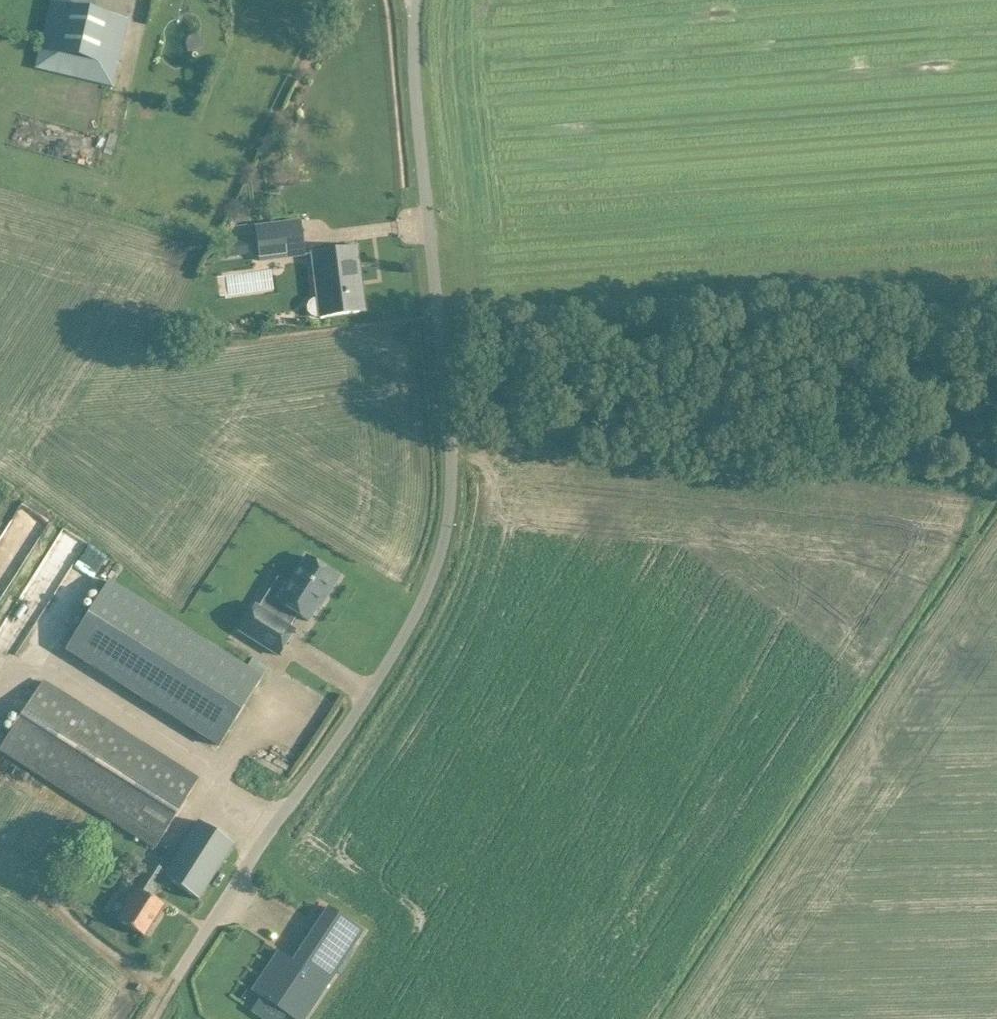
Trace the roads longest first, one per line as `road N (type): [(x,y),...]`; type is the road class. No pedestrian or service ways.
road 1 (unclassified): [(158,1018),(416,618),(447,551),(453,467),(419,0)]

